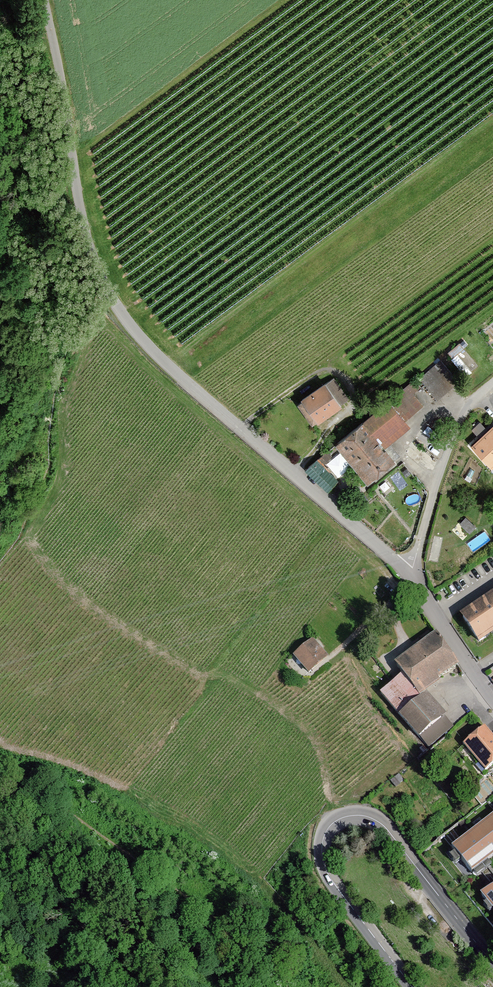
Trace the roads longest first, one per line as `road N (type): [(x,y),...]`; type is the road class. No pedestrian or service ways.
road 1 (unclassified): [(45,0),(83,224),(122,313),(171,367),(410,574)]
road 2 (track): [(342,818),(318,748),(294,720),(236,678),(195,672),(79,598),(32,537)]
road 3 (tertiary): [(492,962),(385,827),(364,816),(342,818),(323,839),(326,871),(412,986)]
road 4 (residential): [(492,382),(460,422),(410,574)]
road 5 (residential): [(410,574),(492,697)]
road 6 (track): [(348,986),(267,883)]

